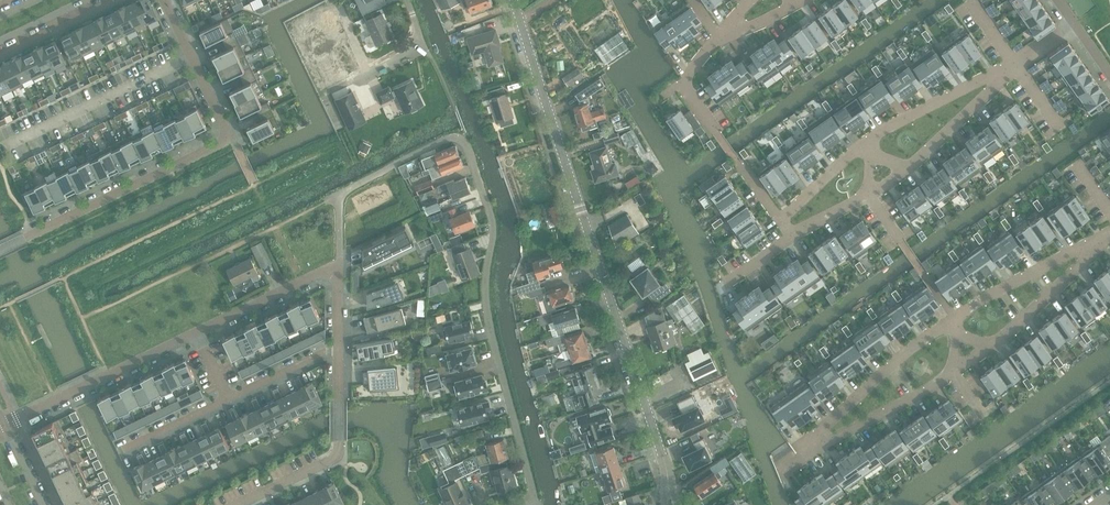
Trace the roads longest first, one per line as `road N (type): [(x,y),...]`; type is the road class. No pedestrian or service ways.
road 1 (tertiary): [(667,471),(514,0)]
road 2 (residential): [(0,251),(224,142),(226,128),(164,0)]
road 3 (residential): [(537,504),(488,323),(484,281),(493,231),(464,140)]
road 4 (residential): [(7,426),(338,268)]
road 5 (residential): [(338,347),(124,449)]
road 6 (residential): [(237,504),(336,457),(338,347)]
road 7 (residential): [(954,317),(839,413),(814,447)]
road 8 (residential): [(1016,66),(864,144)]
road 9 (residential): [(814,447),(953,370)]
road 10 (residential): [(1092,249),(1065,255),(954,317)]
road 11 (residential): [(906,169),(1016,66)]
road 12 (residential): [(991,344),(1092,249)]

